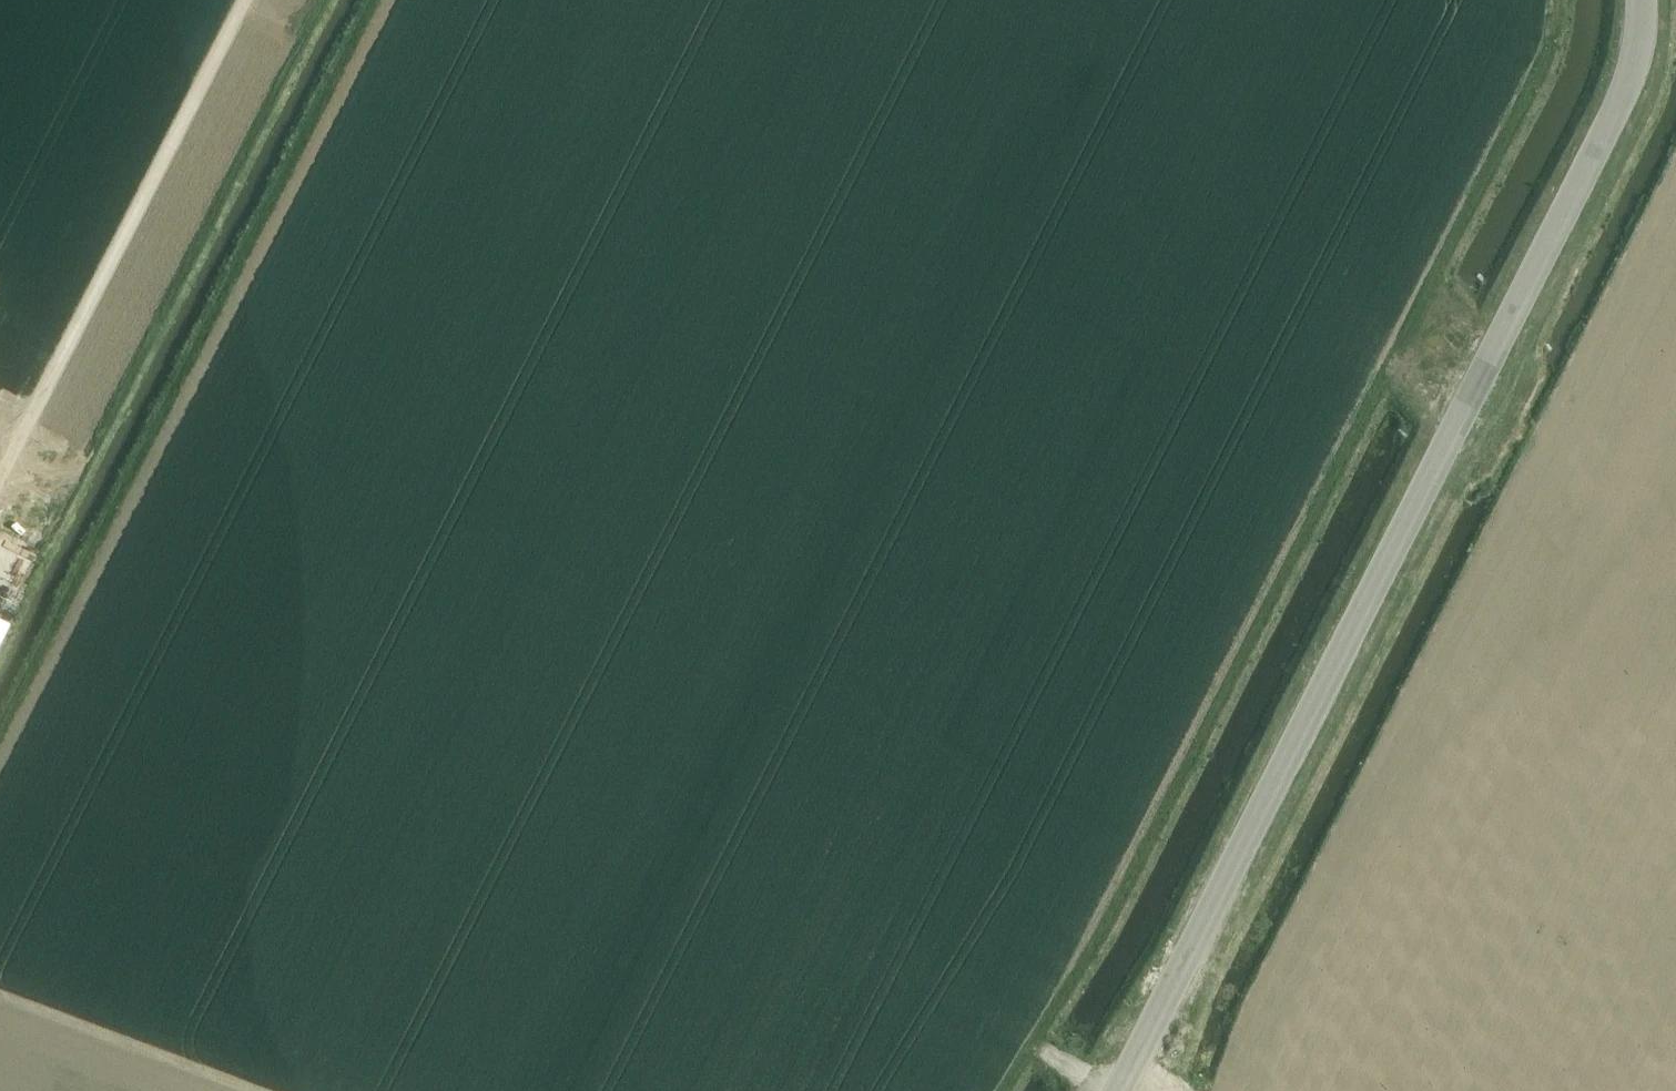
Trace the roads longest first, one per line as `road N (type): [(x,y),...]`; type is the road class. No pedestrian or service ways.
road 1 (tertiary): [(1117,1090),(1608,123),(1629,67),(1640,0)]
road 2 (track): [(0,470),(242,0)]
road 3 (track): [(1035,1045),(1089,1078),(1160,1090)]

